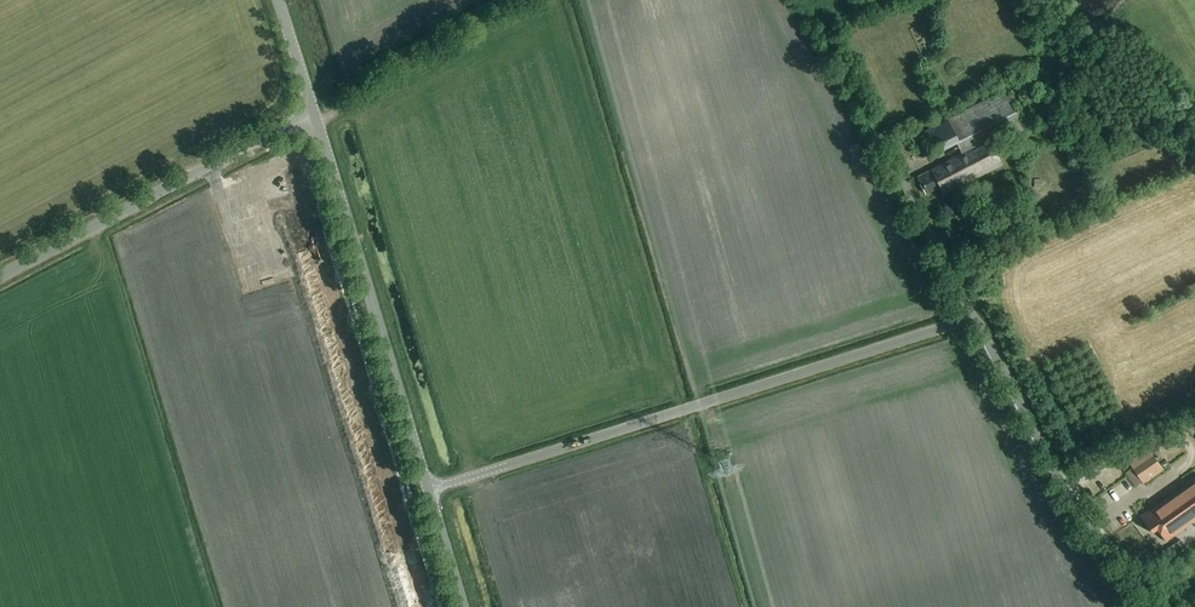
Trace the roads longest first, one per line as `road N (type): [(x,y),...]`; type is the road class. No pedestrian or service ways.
road 1 (unclassified): [(973,317),(429,491)]
road 2 (unclassified): [(429,491),(315,118)]
road 3 (unclassified): [(0,277),(315,118)]
road 4 (unclassified): [(1154,606),(1071,498),(973,317)]
road 5 (unclassified): [(973,317),(895,164)]
road 6 (unclassified): [(280,0),(315,118)]
road 7 (unclassified): [(464,606),(429,491)]

